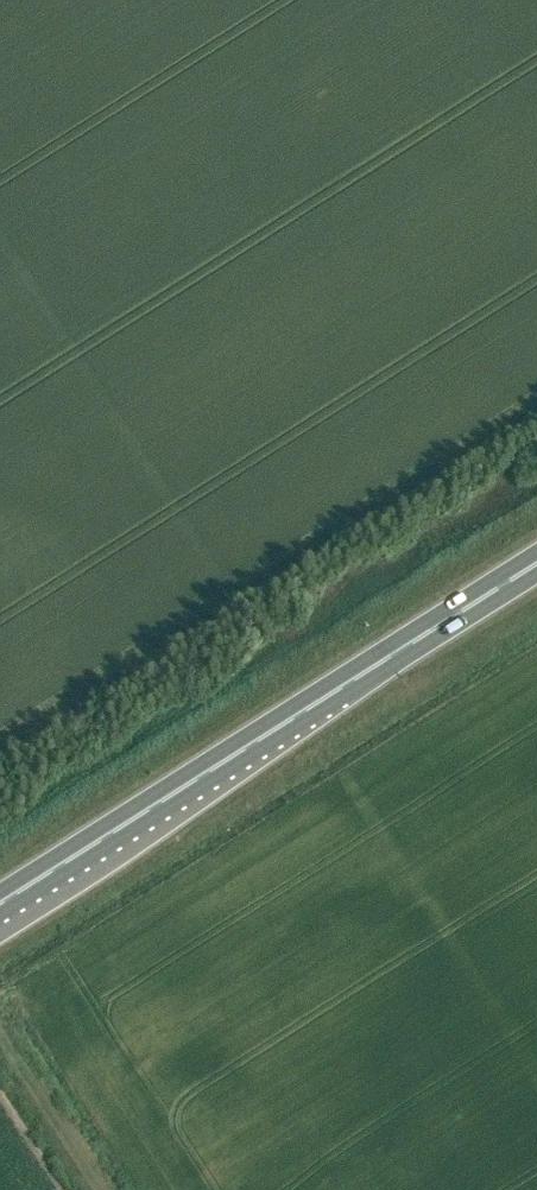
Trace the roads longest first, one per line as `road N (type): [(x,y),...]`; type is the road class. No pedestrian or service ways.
road 1 (trunk): [(0,903),(536,564)]
road 2 (track): [(101,1189),(0,1034)]

